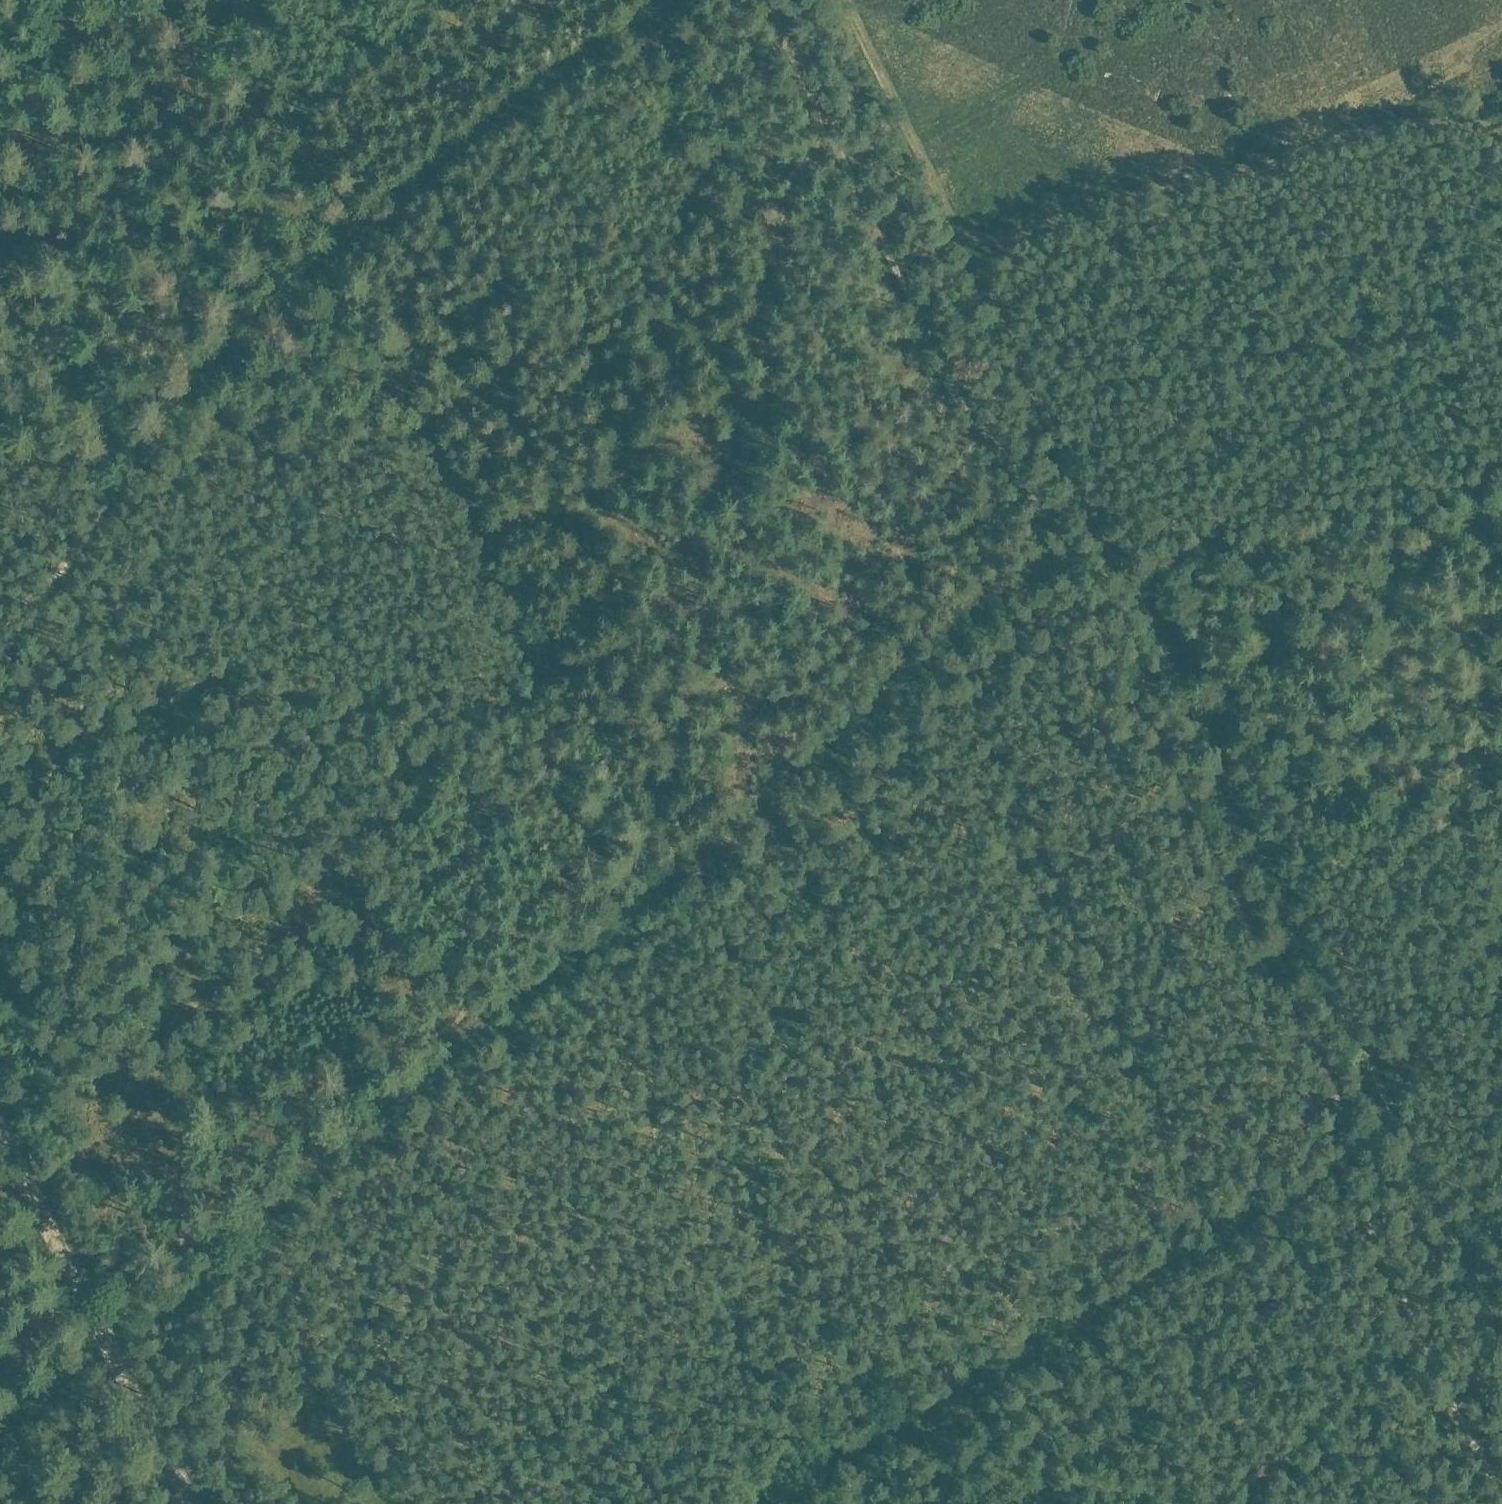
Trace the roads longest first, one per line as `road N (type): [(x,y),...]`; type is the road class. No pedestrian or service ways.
road 1 (track): [(1501,1345),(849,0)]
road 2 (track): [(968,245),(1352,125),(1432,111),(1501,125)]
road 3 (track): [(203,1503),(0,1104)]

